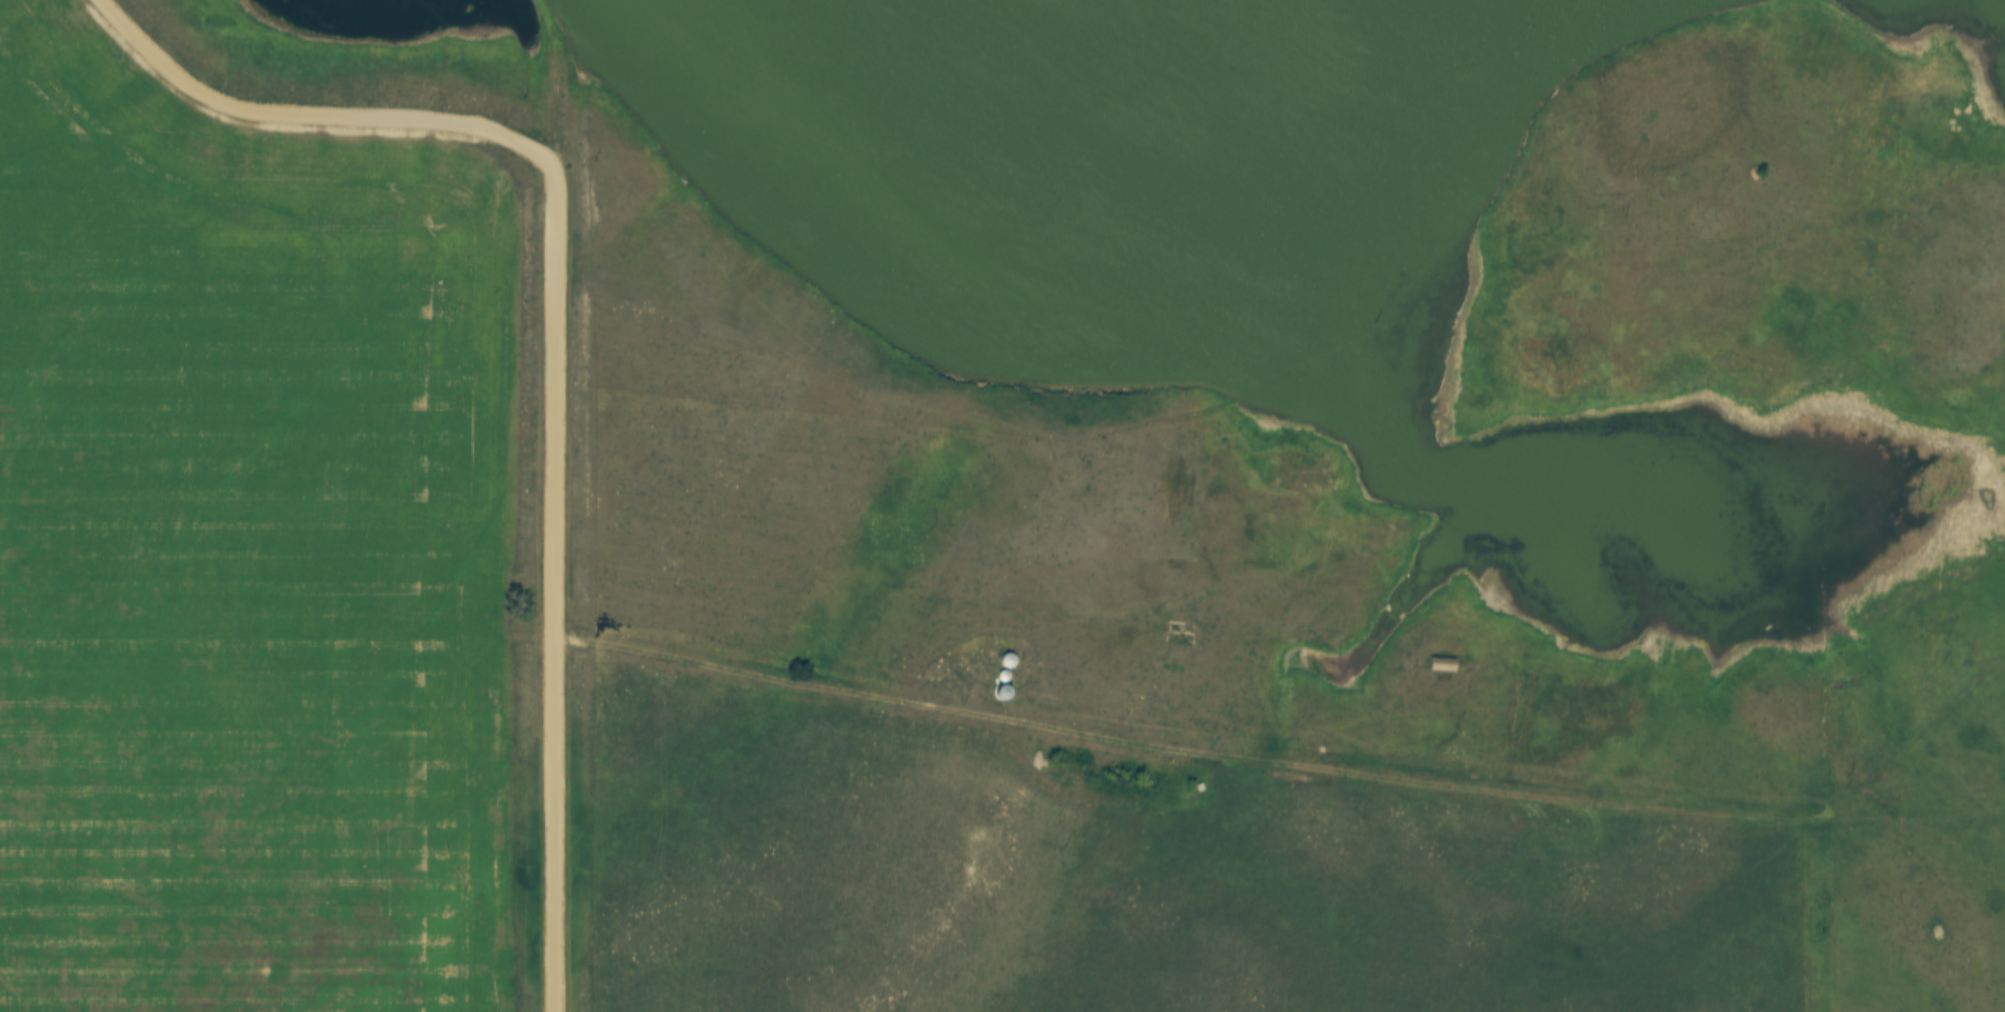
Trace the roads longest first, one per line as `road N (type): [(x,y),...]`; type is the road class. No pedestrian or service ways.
road 1 (track): [(2004,574),(1946,605),(1829,737),(1822,815),(1535,799),(1247,762),(554,639)]
road 2 (residential): [(554,1011),(555,195),(545,165),(525,147)]
road 3 (residential): [(525,147),(447,123),(215,106),(146,64),(88,0)]

